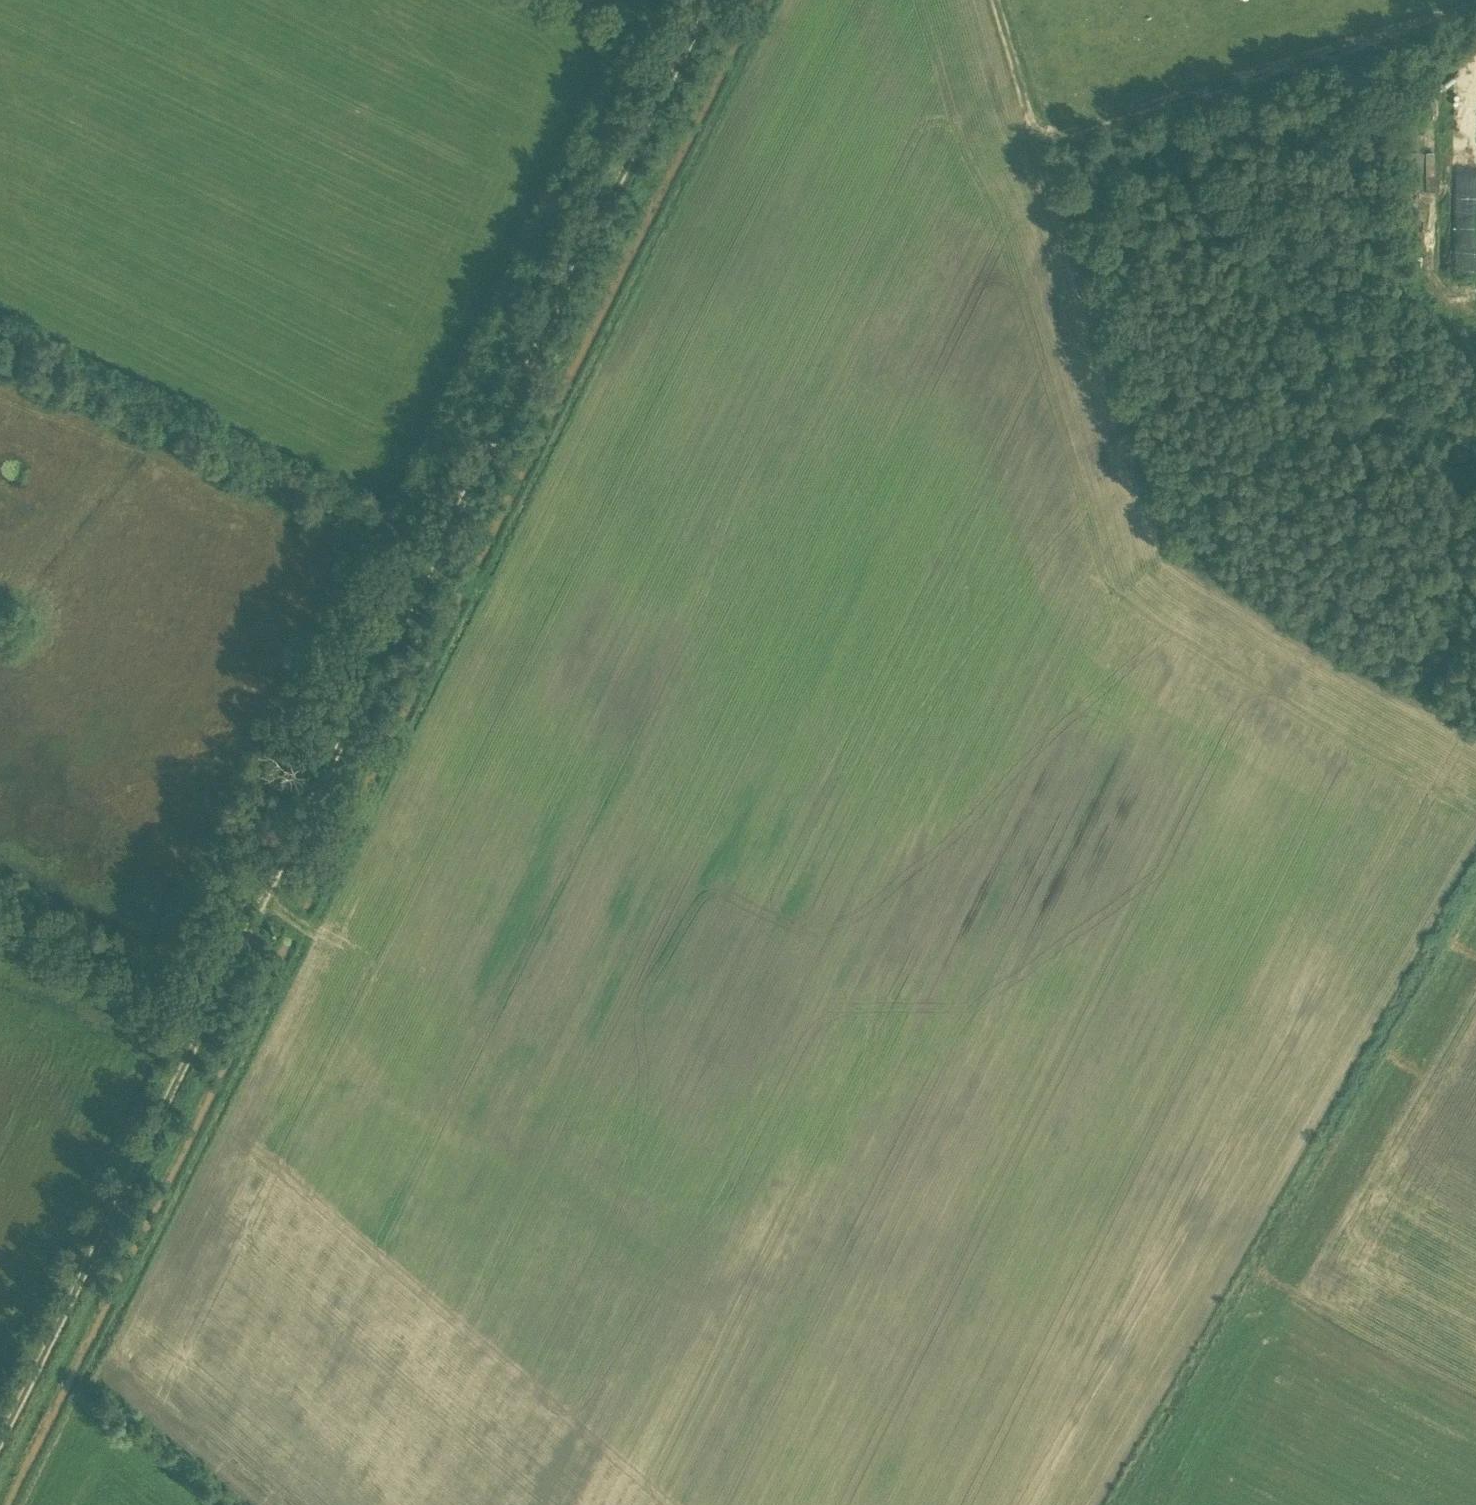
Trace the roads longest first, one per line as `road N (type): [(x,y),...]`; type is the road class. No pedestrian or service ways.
road 1 (track): [(711,0),(0,1428)]
road 2 (track): [(1000,0),(1045,134),(1069,141),(1166,116),(1475,13)]

